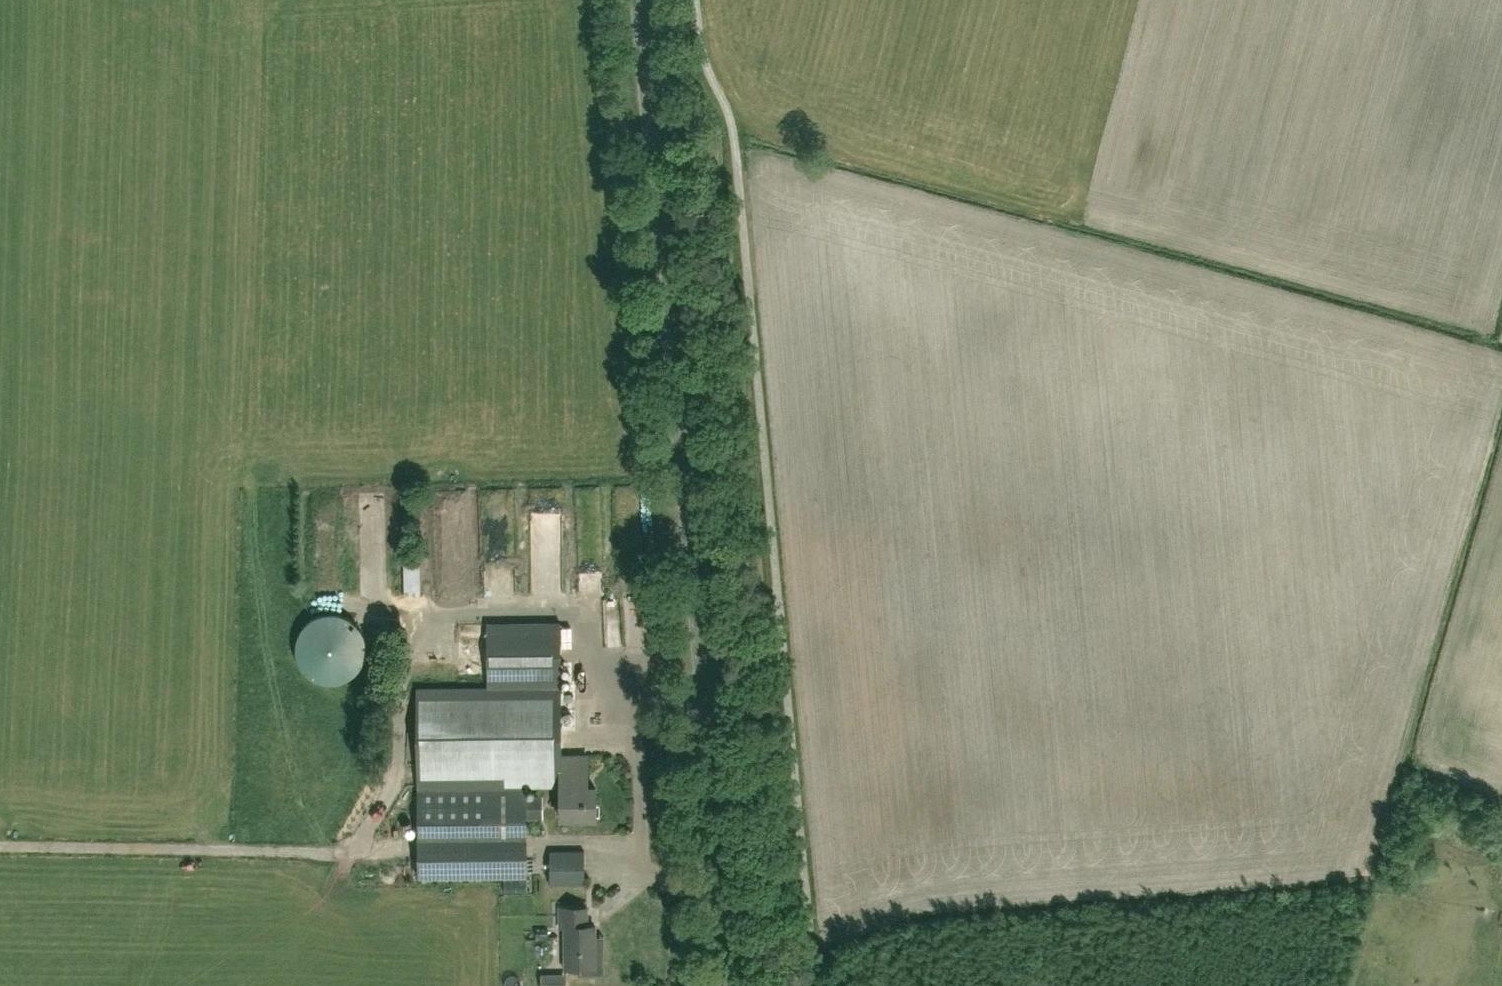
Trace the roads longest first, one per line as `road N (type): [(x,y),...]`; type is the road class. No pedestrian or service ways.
road 1 (tertiary): [(741,985),(645,0)]

